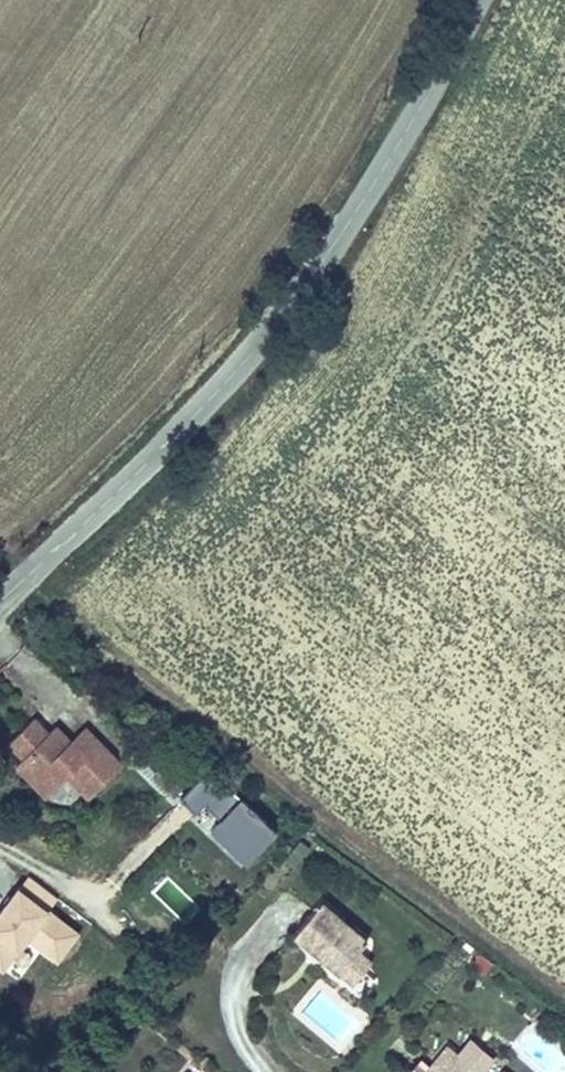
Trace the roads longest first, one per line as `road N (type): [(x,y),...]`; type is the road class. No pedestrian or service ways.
road 1 (tertiary): [(0,603),(267,337),(391,156),(478,0)]

